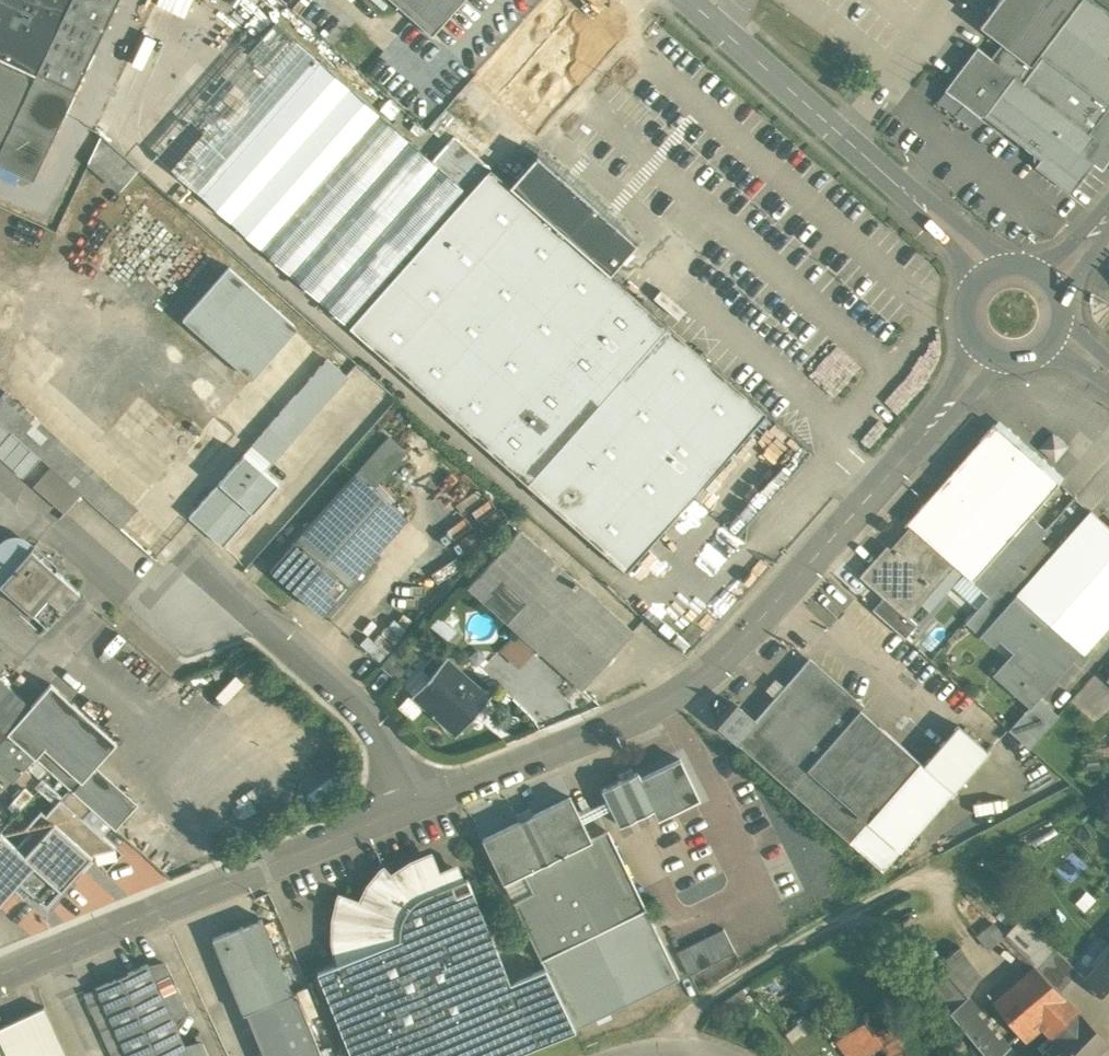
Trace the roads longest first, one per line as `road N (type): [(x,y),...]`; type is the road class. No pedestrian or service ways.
road 1 (unclassified): [(401,810),(682,690),(762,615),(986,350)]
road 2 (unclassified): [(0,976),(401,810)]
road 3 (unclassified): [(688,0),(986,267)]
road 4 (unclassified): [(401,810),(356,694),(207,568)]

